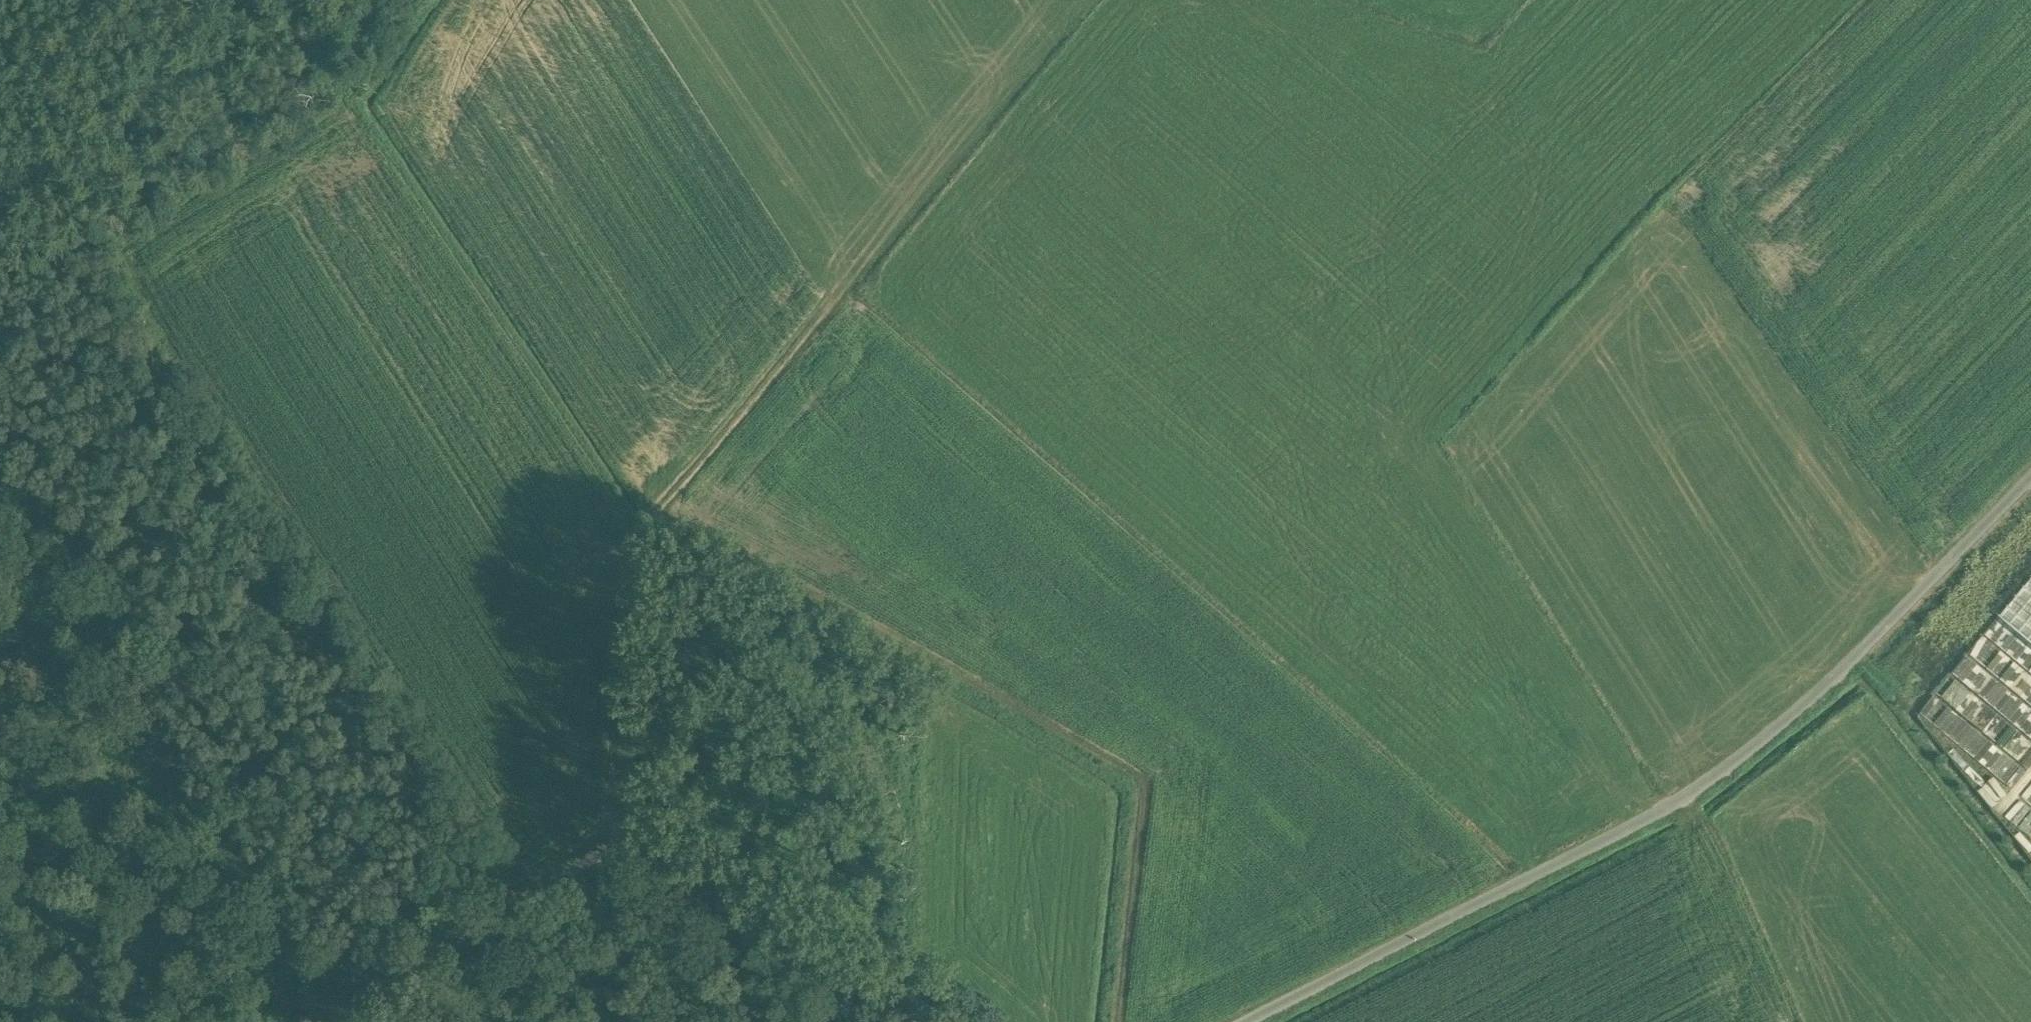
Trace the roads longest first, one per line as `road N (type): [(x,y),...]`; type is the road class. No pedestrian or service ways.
road 1 (track): [(1228,1021),(1688,795),(1848,666),(2030,486)]
road 2 (track): [(319,1021),(618,845),(663,844),(956,1021)]

